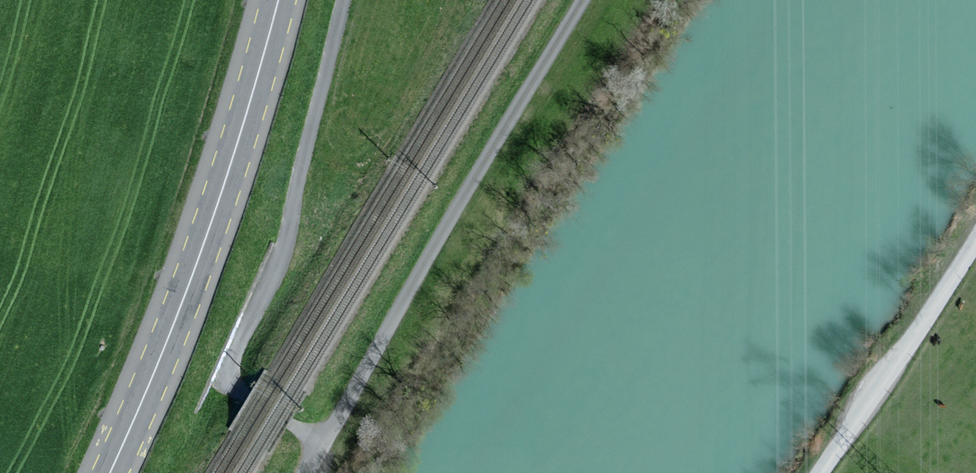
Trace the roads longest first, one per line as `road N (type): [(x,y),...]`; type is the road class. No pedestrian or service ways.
road 1 (unclassified): [(322,440),(582,0)]
road 2 (primary): [(110,472),(182,306),(275,0)]
road 3 (unclassified): [(820,472),(975,240)]

